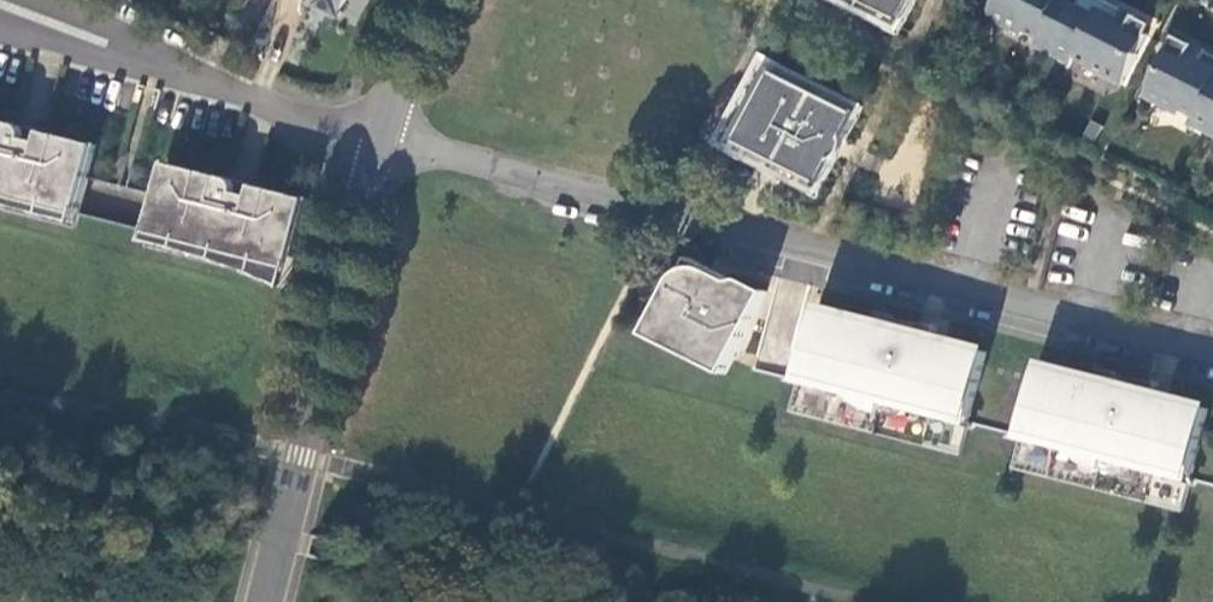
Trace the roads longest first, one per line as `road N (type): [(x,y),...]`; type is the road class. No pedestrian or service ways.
road 1 (residential): [(1212,351),(378,145)]
road 2 (residential): [(378,145),(259,601)]
road 3 (residential): [(378,145),(62,0)]
road 4 (residential): [(428,0),(378,145)]

